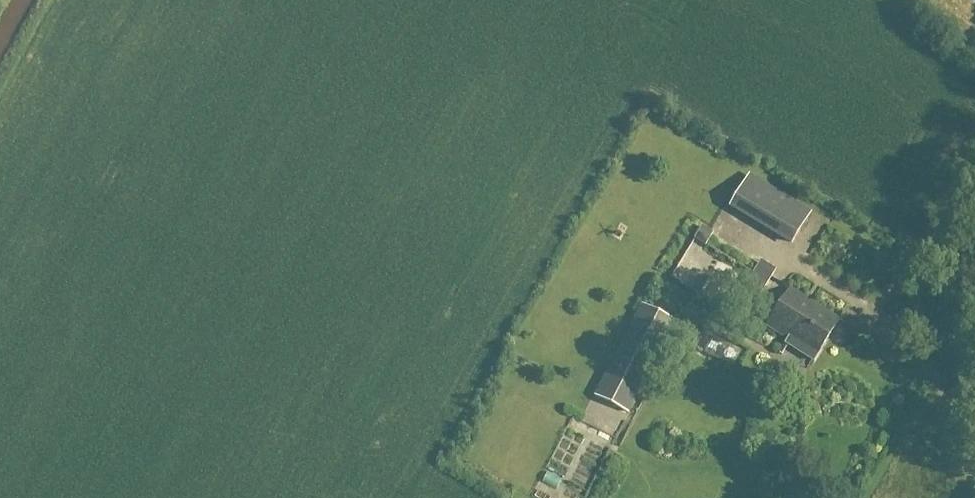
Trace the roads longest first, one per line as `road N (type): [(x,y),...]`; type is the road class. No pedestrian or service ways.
road 1 (unclassified): [(974,486),(935,382),(867,327)]

